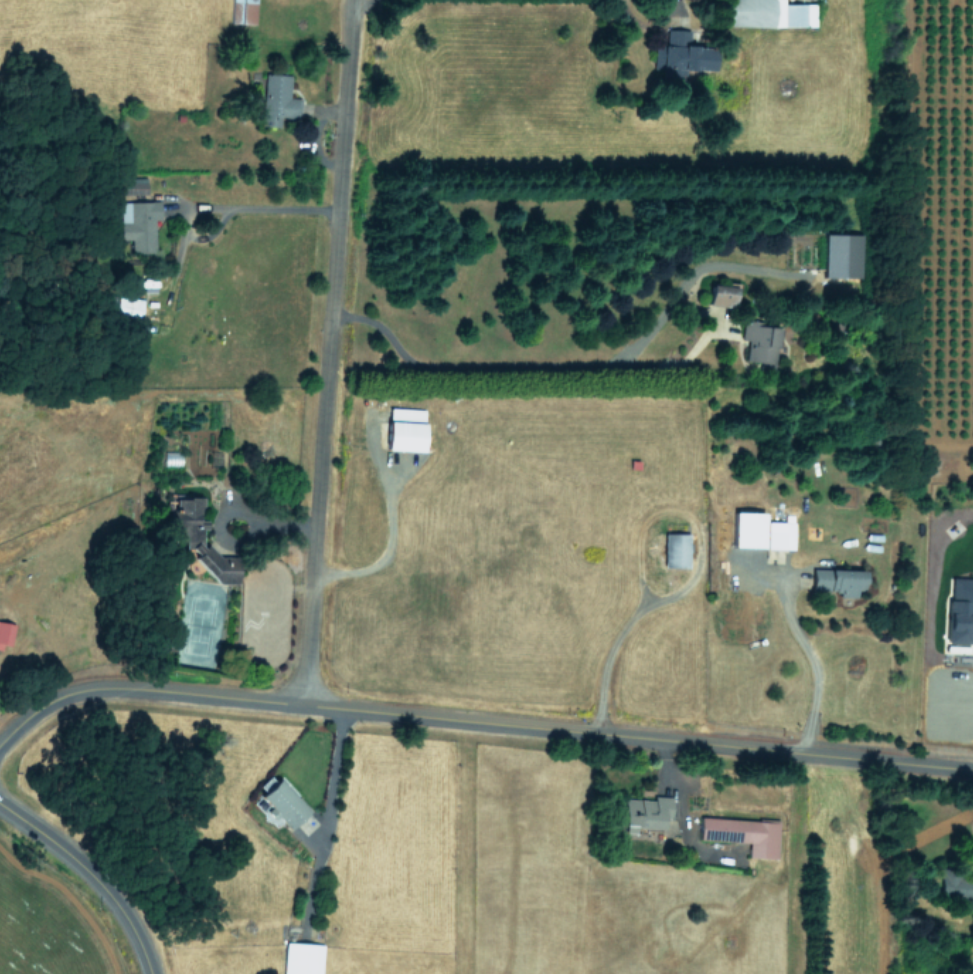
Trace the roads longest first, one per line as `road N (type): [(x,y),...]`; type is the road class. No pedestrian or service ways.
road 1 (residential): [(0,741),(58,697),(128,687),(972,768)]
road 2 (residential): [(352,0),(301,704)]
road 3 (tertiary): [(0,801),(89,868),(128,917),(153,973)]

